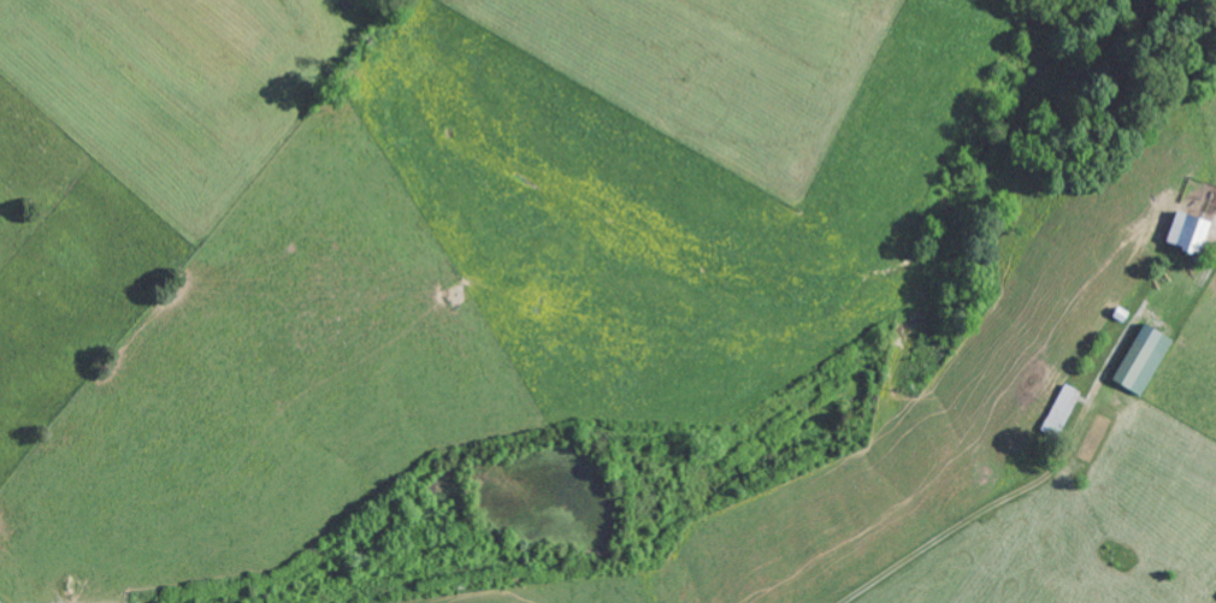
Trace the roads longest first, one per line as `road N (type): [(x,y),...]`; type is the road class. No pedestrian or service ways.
road 1 (residential): [(858,602),(903,560),(921,513),(948,483),(1066,457),(1098,432),(1115,402)]

